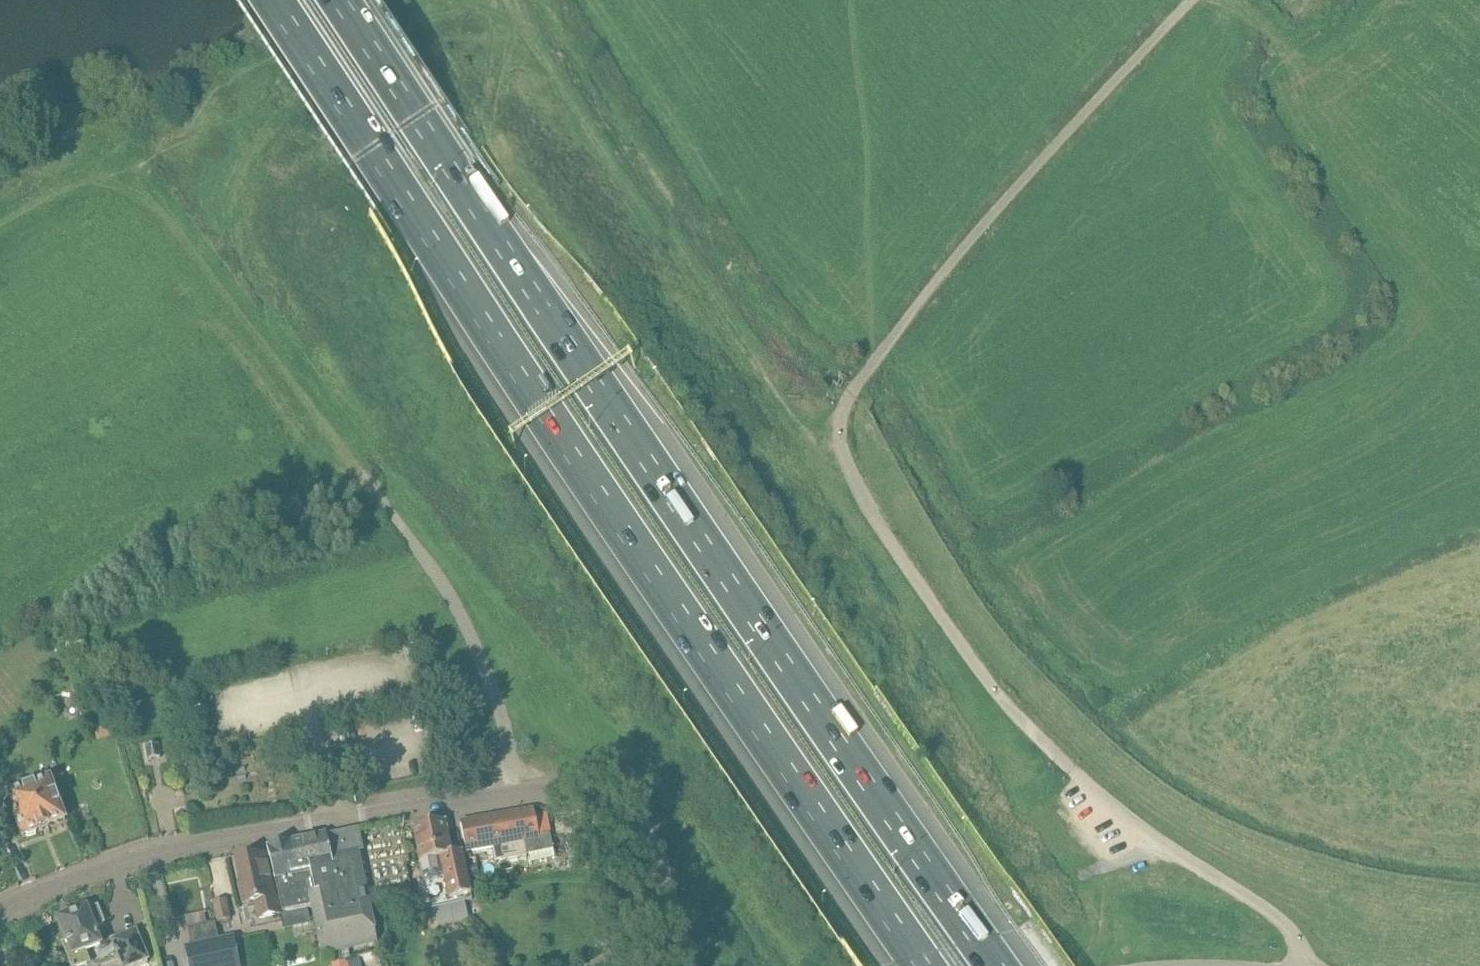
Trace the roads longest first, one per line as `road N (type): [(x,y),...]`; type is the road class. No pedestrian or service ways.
road 1 (unclassified): [(1301,965),(1280,927),(1131,829),(1004,708),(935,619),(844,450),(842,414),(853,379),(988,210),(1196,0)]
road 2 (motorway): [(1000,965),(336,0)]
road 3 (motorway): [(269,0),(932,965)]
road 4 (unclassified): [(691,965),(657,850),(626,815),(590,792),(515,788),(175,848),(0,912)]
road 5 (track): [(845,453),(794,426),(531,31),(504,9)]
road 6 (track): [(515,788),(481,654),(370,486)]
road 7 (track): [(1236,0),(1282,57),(1319,63),(1398,0)]

